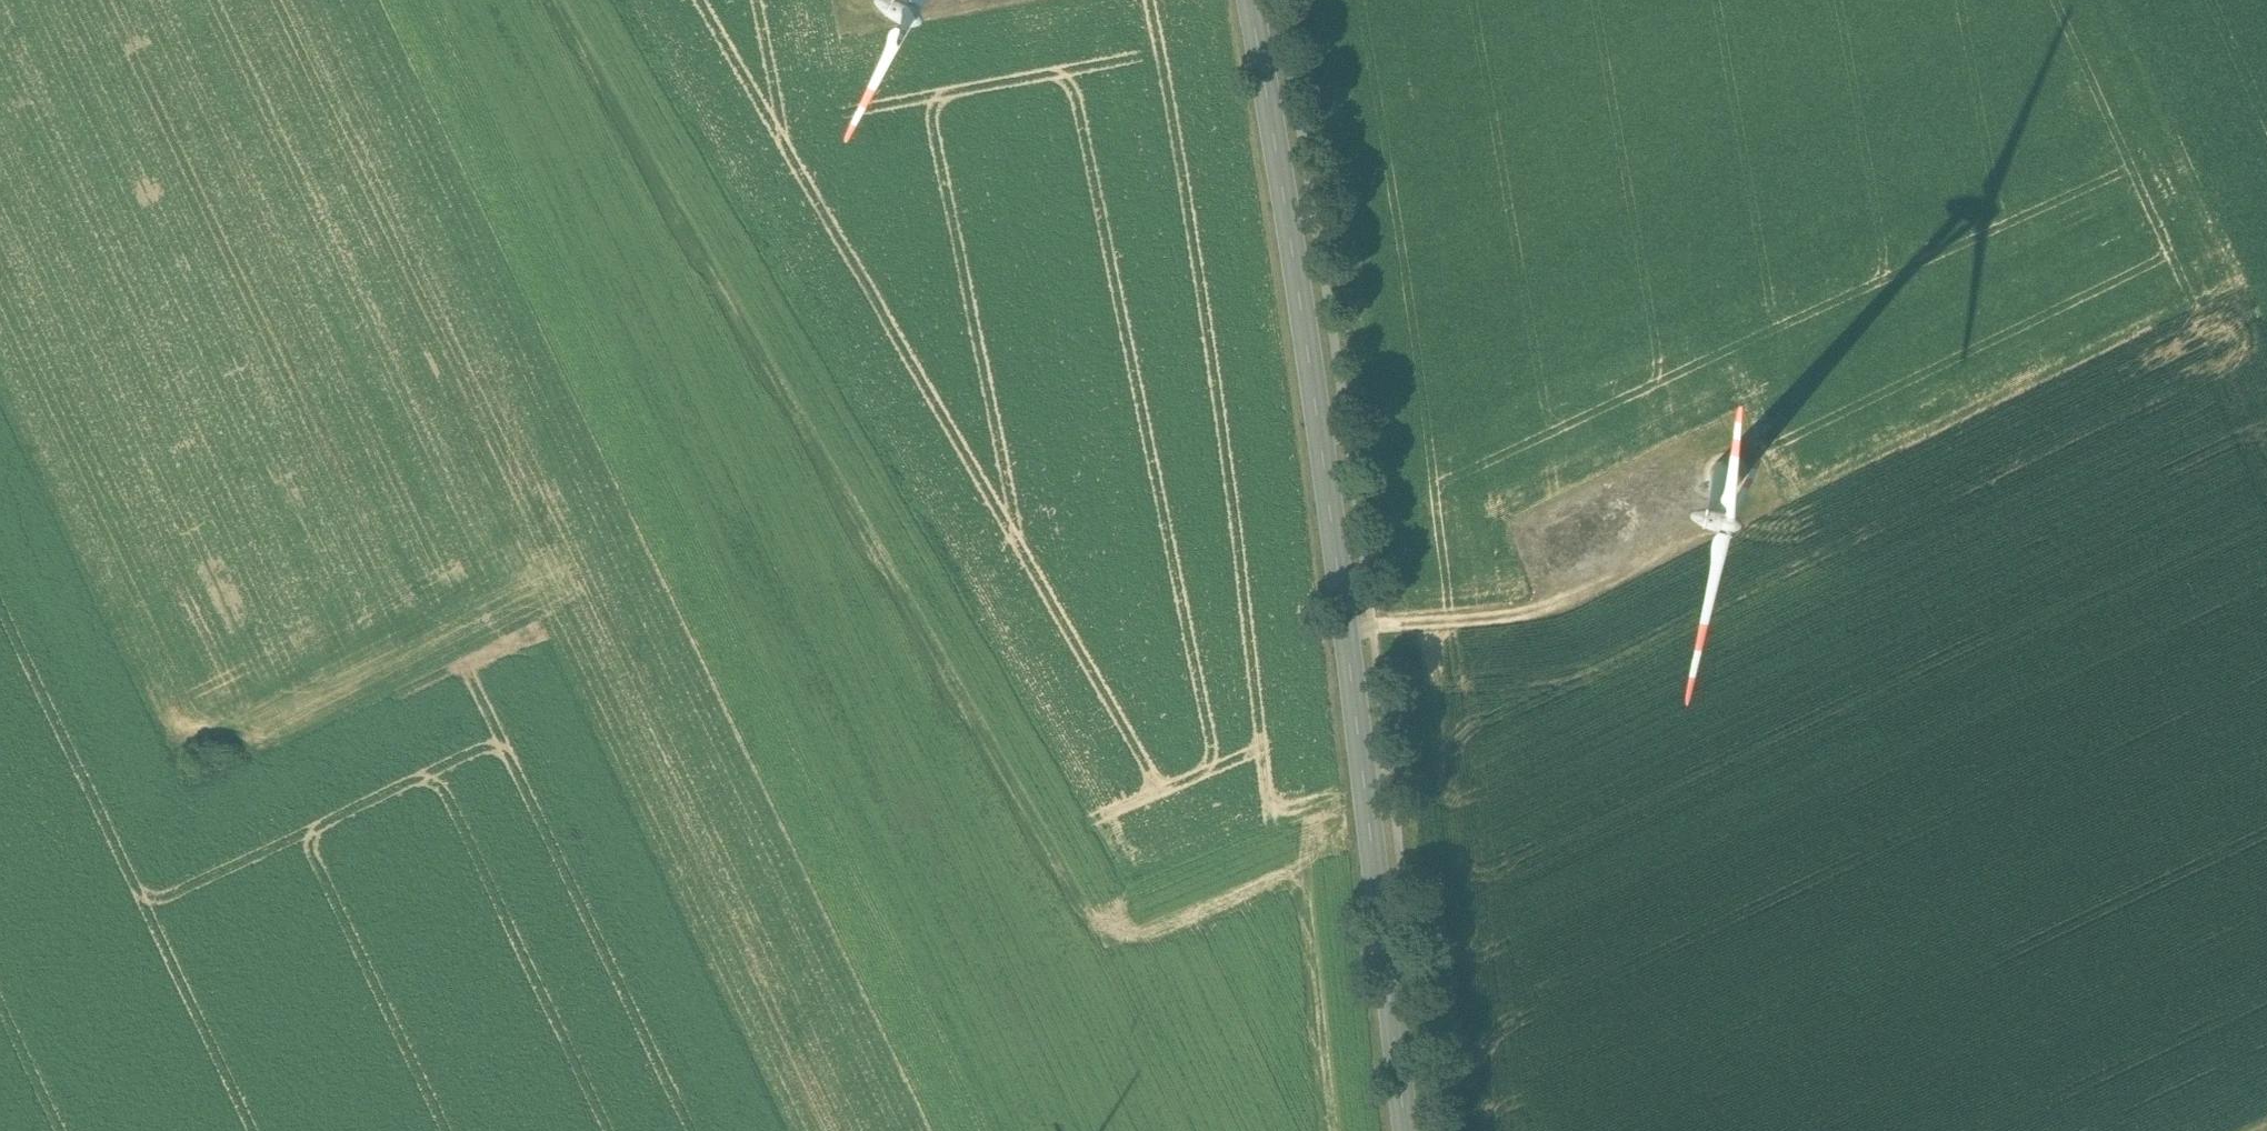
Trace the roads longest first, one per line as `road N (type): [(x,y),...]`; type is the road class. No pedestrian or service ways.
road 1 (secondary): [(1405,1130),(1322,447),(1250,0)]

